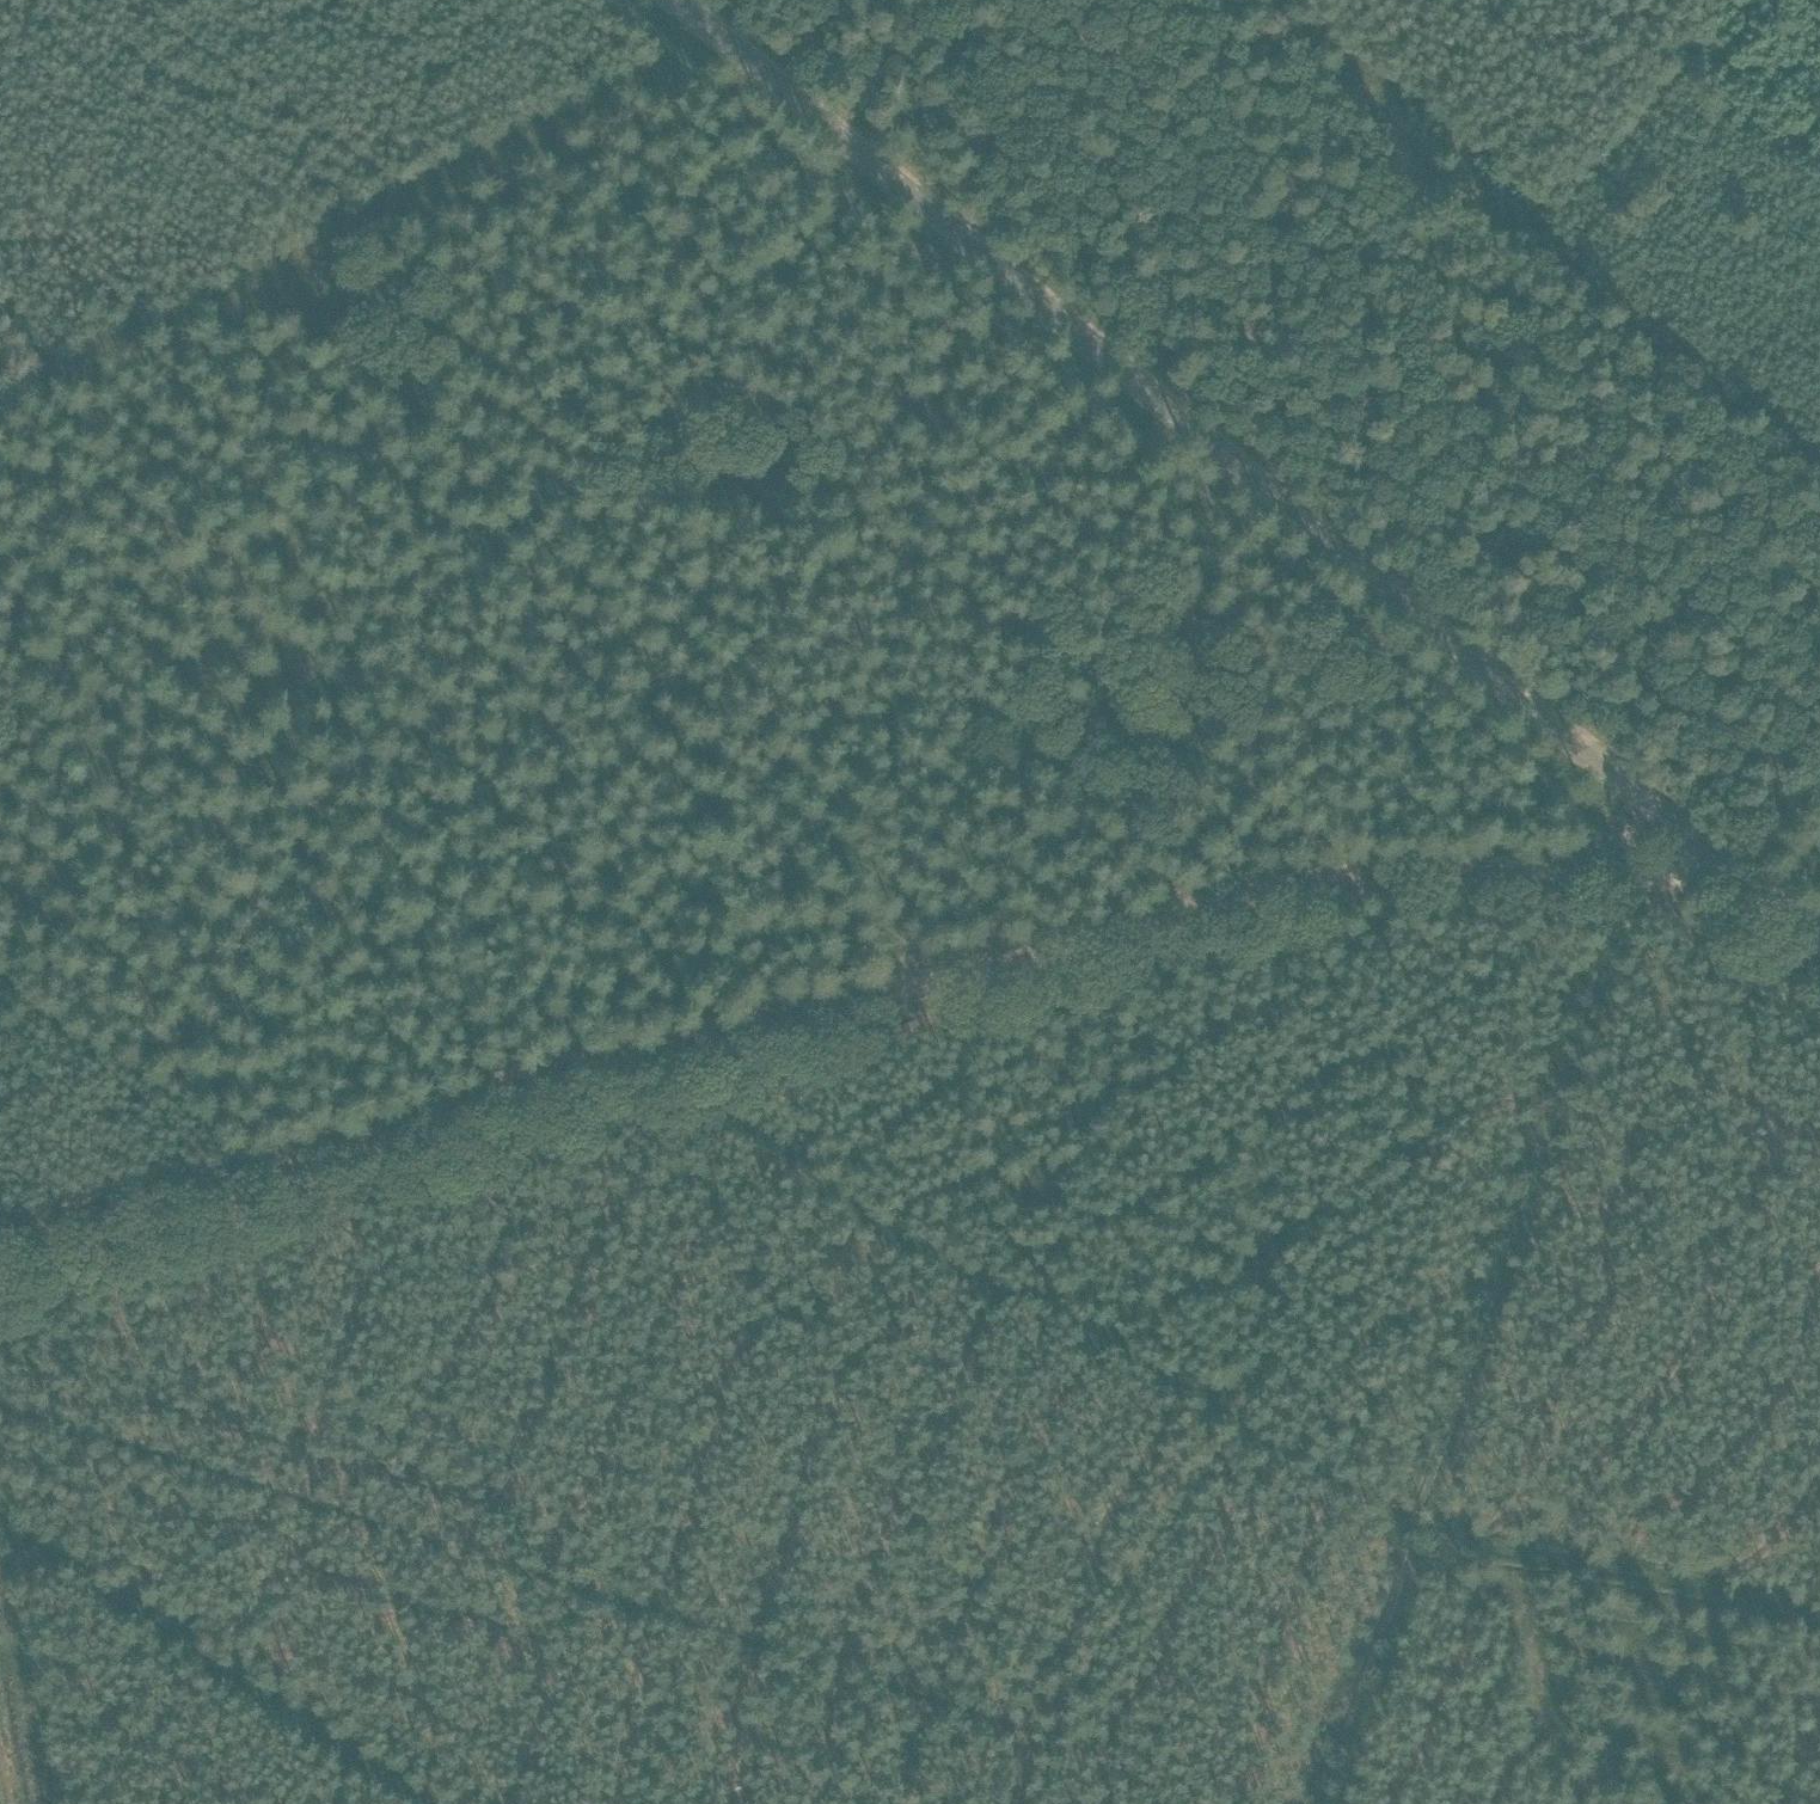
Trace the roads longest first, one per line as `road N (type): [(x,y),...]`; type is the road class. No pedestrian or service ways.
road 1 (track): [(0,1250),(1417,871),(1628,880)]
road 2 (tertiary): [(1819,935),(1733,877),(677,0)]
road 3 (track): [(0,1573),(398,1803)]
road 4 (track): [(1628,880),(1733,877),(1819,771)]

